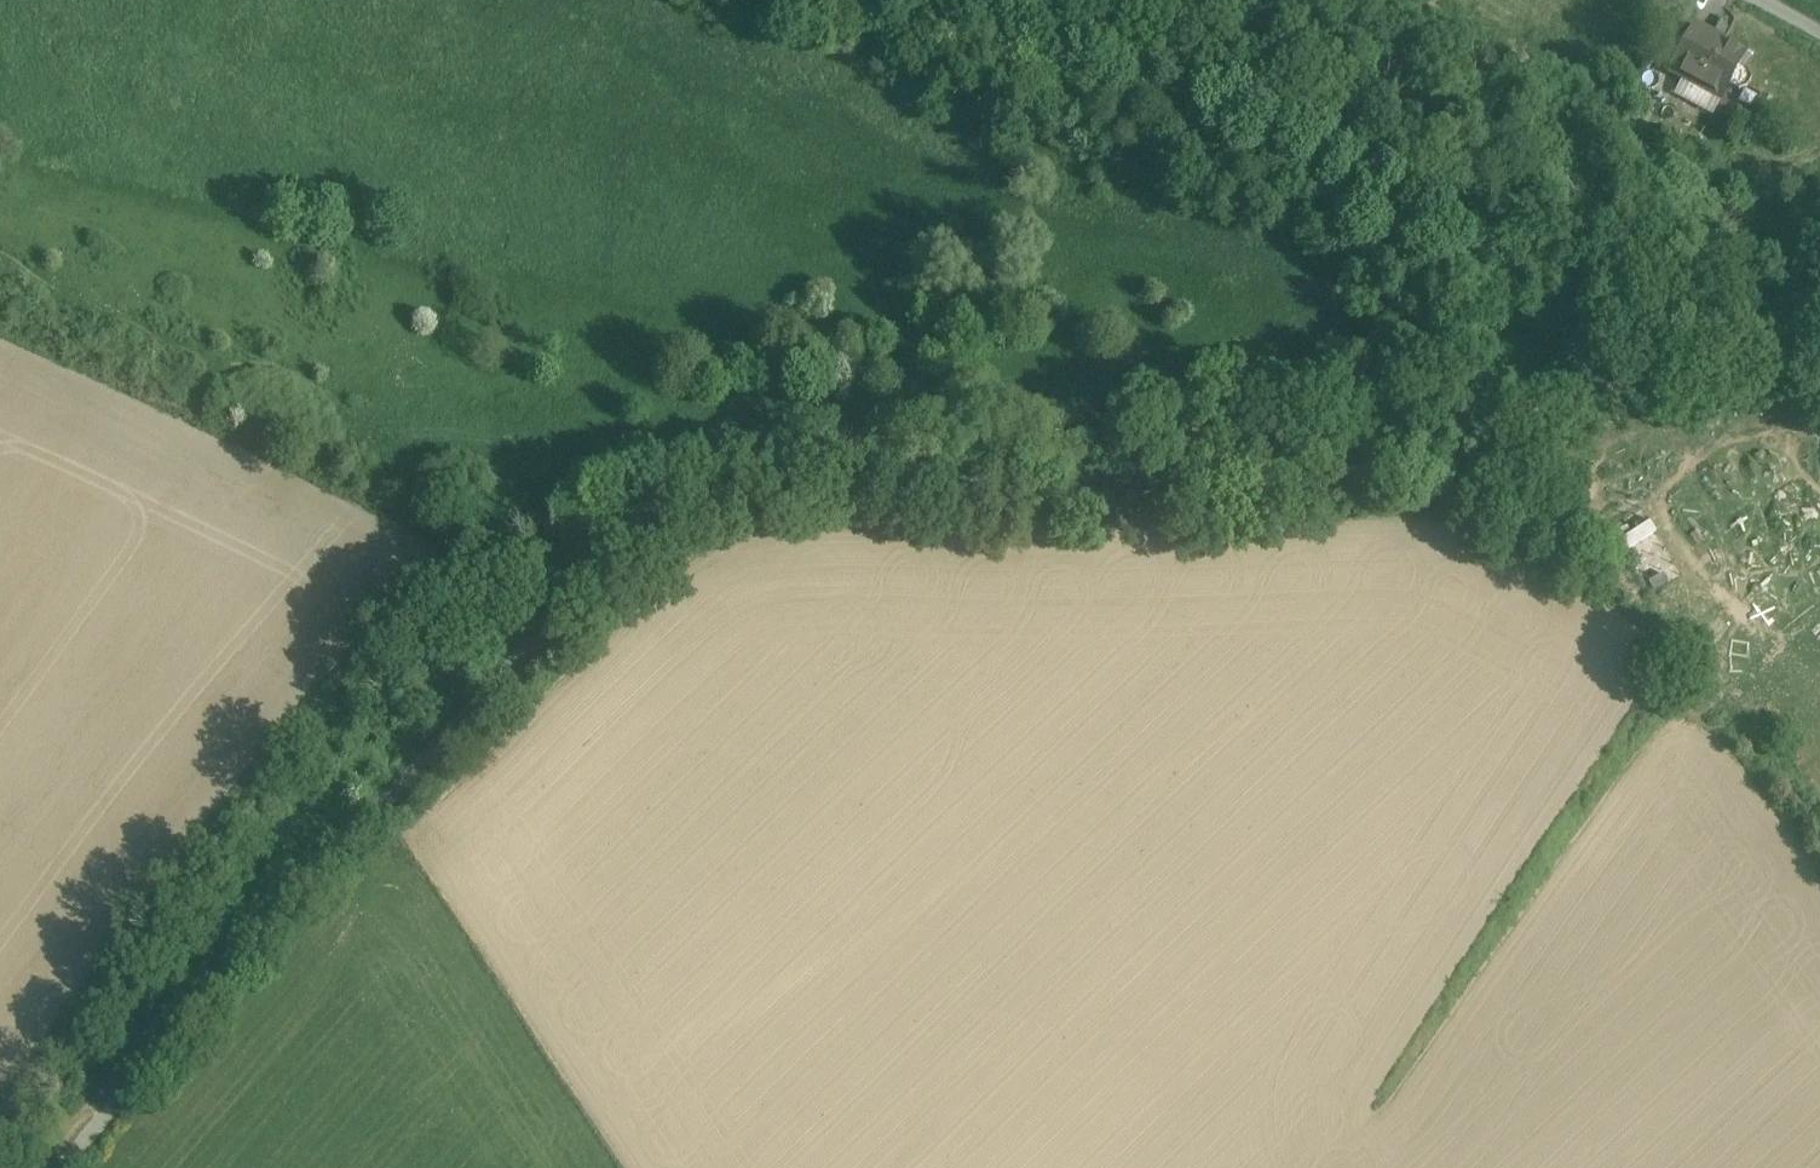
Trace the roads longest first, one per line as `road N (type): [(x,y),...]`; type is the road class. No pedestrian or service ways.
road 1 (unclassified): [(65,1167),(592,569),(647,530),(714,503),(794,488),(1267,487),(1819,317)]

